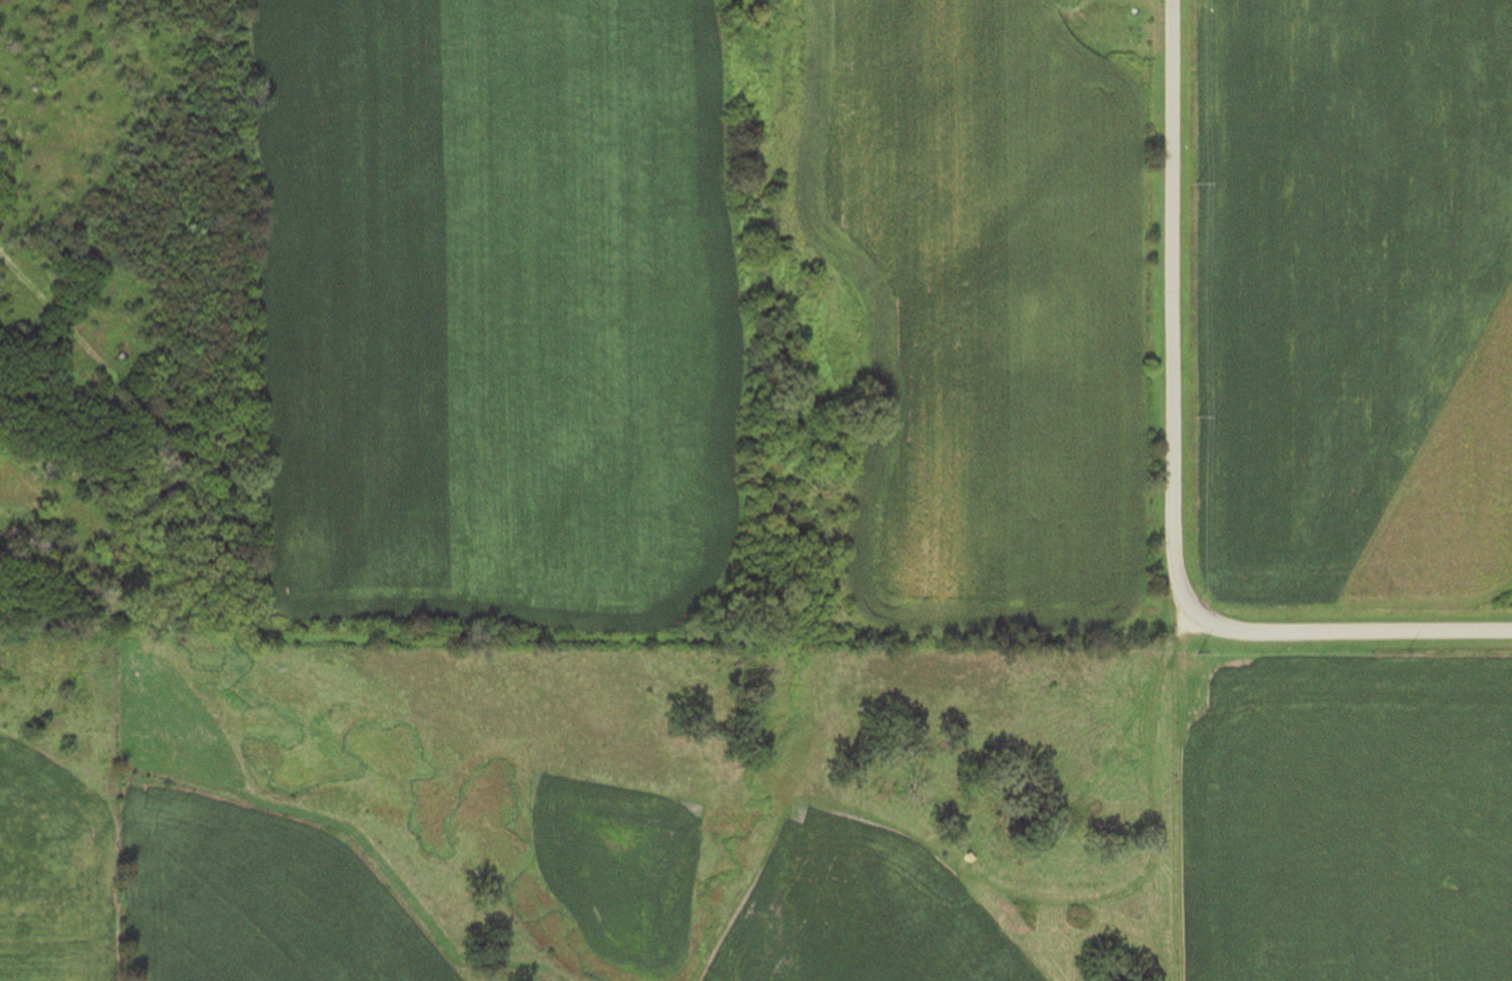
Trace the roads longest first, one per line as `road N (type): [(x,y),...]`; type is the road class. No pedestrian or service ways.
road 1 (residential): [(1511,638),(1275,640),(1200,616),(1182,570),(1175,0)]

